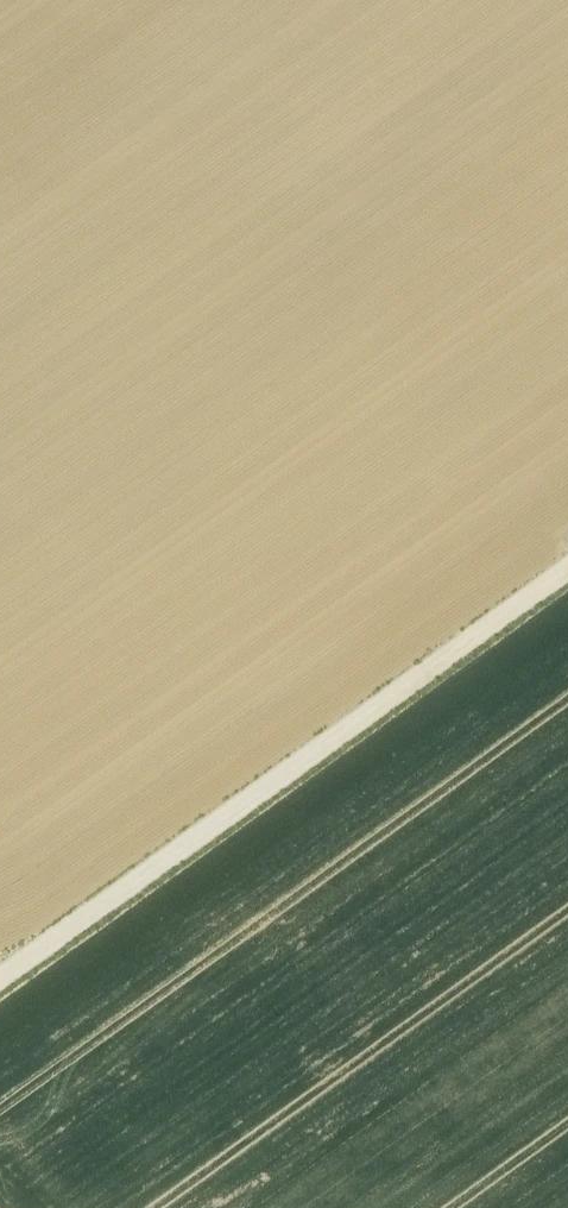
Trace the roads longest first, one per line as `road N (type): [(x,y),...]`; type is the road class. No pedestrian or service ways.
road 1 (track): [(0,996),(567,583)]

